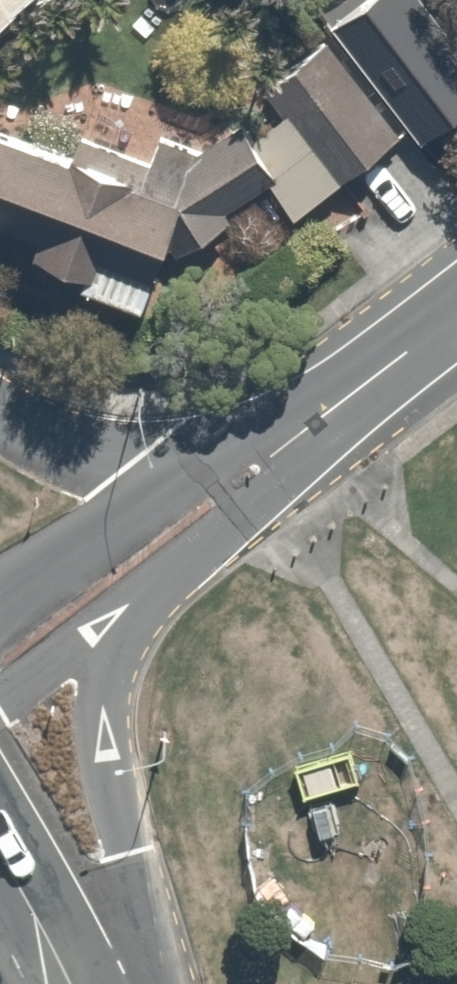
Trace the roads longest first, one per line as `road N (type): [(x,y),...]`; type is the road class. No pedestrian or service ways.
road 1 (secondary): [(169,531),(109,643),(104,749),(132,983)]
road 2 (residential): [(180,522),(456,310)]
road 3 (residential): [(0,663),(169,531)]
road 4 (residential): [(0,408),(180,522)]

